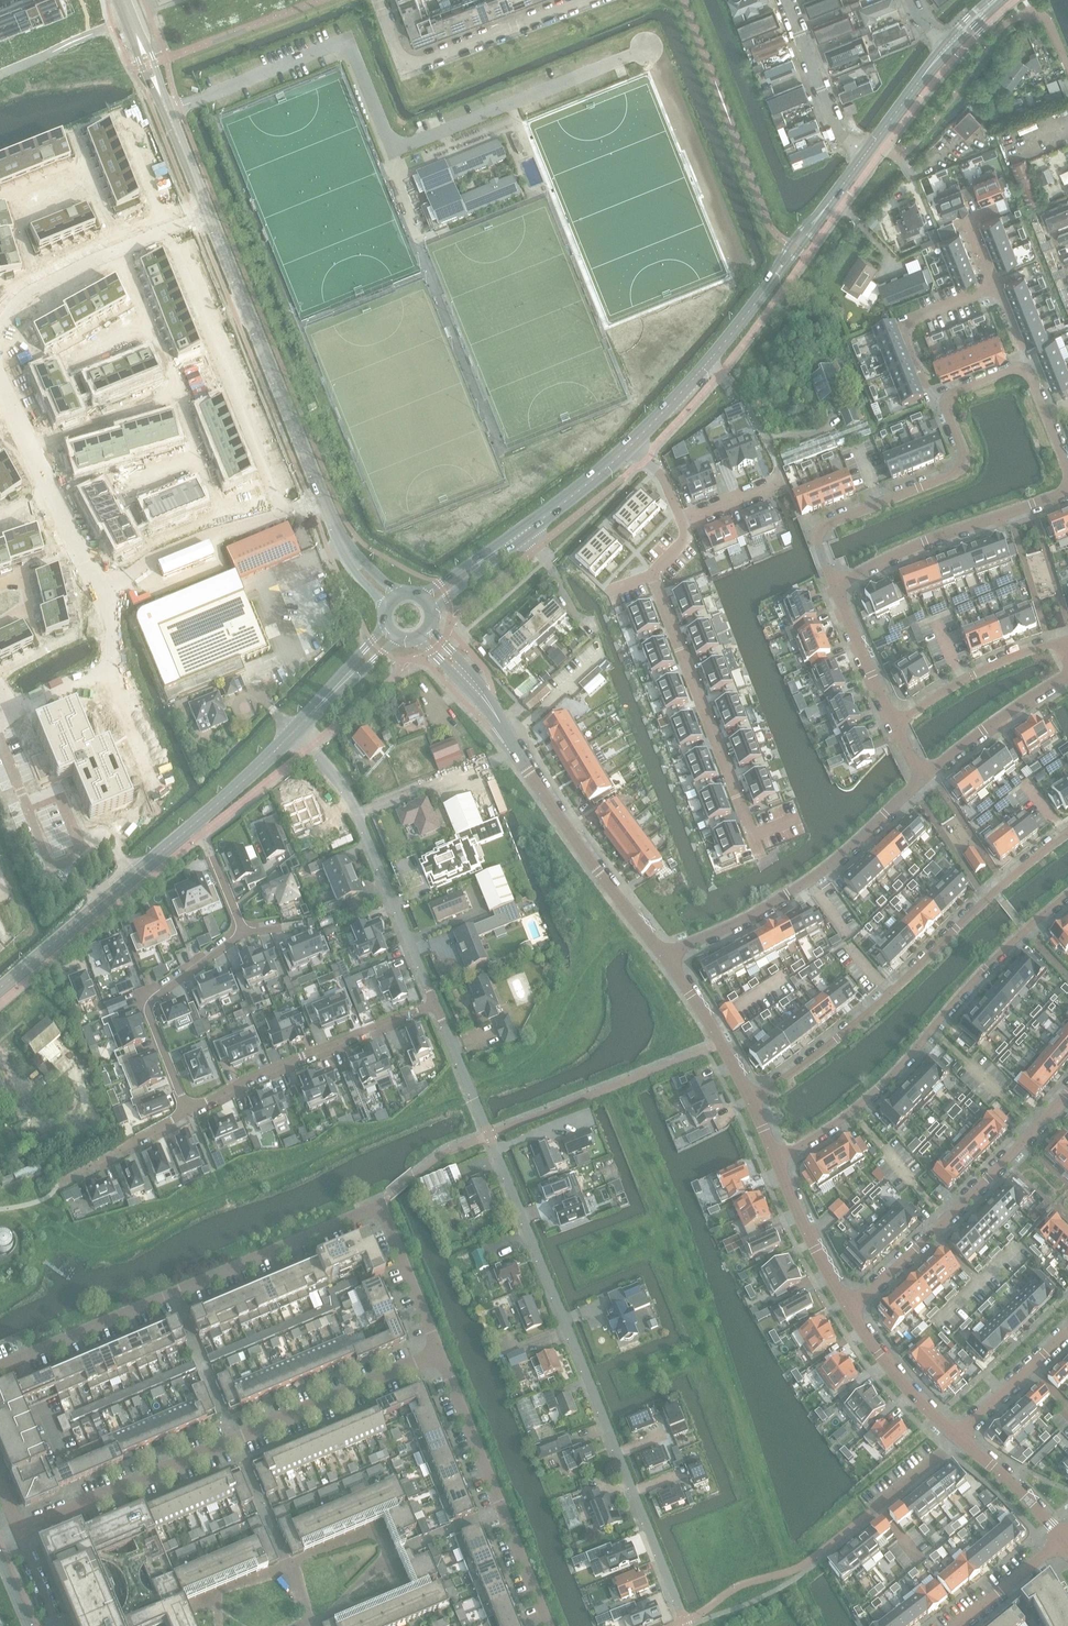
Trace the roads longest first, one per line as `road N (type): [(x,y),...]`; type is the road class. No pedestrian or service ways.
road 1 (residential): [(686,1625),(436,1002)]
road 2 (residential): [(0,1365),(380,1205),(440,1354)]
road 3 (residential): [(17,1533),(440,1354)]
road 4 (tertiary): [(626,449),(716,352),(864,154)]
road 5 (residential): [(682,524),(680,538),(652,568),(760,848)]
road 6 (residential): [(462,674),(664,957)]
road 7 (residential): [(777,1159),(855,1111),(1026,932)]
road 8 (residential): [(995,893),(837,1038),(751,1100)]
road 9 (residential): [(664,957),(809,879),(921,779)]
road 10 (residential): [(436,1002),(346,790),(297,728)]
road 11 (residential): [(222,531),(112,589),(109,671),(15,707)]
road 12 (residential): [(848,1308),(1067,1093)]
road 13 (unclassified): [(323,493),(208,213)]
road 14 (residential): [(166,232),(279,511)]
road 15 (residential): [(440,1354),(547,1625)]
road 16 (residential): [(1067,70),(1044,17),(1016,15),(927,131),(903,147),(877,134)]
road 17 (residential): [(834,584),(819,547),(821,528),(959,468),(964,454),(948,400)]
road 18 (residential): [(436,1002),(189,1111)]
road 19 (residential): [(377,0),(403,68),(588,0)]
road 20 (tertiary): [(0,987),(193,824)]
road 21 (residential): [(834,584),(1067,489)]
road 22 (residential): [(189,1111),(147,1006),(243,934)]
road 23 (residential): [(1063,640),(962,679),(895,724)]
road 24 (residential): [(948,400),(932,394),(909,341),(912,321),(996,284)]
road 25 (residential): [(864,154),(837,130),(785,0)]
road 26 (tertiary): [(490,555),(626,449)]
road 27 (residential): [(848,1308),(909,1394),(956,1438)]
road 28 (residential): [(664,957),(751,1100)]
road 29 (residential): [(931,771),(1067,676)]
road 30 (residential): [(777,1159),(848,1308)]
road 31 (residential): [(956,1438),(1067,1331)]
road 32 (residential): [(895,724),(834,584)]
road 33 (residential): [(189,1111),(58,1183)]
road 34 (residential): [(956,1438),(1064,1537)]
road 35 (residential): [(995,893),(977,885),(920,800),(921,779)]
road 36 (residential): [(116,250),(19,295),(0,324)]
road 37 (tertiary): [(193,824),(297,728)]
road 38 (residential): [(1064,1537),(957,1625)]
road 39 (residential): [(1005,884),(931,771)]
road 40 (residential): [(115,108),(166,232)]
road 41 (unclassified): [(208,213),(157,89)]
road 42 (residential): [(243,934),(193,824)]

